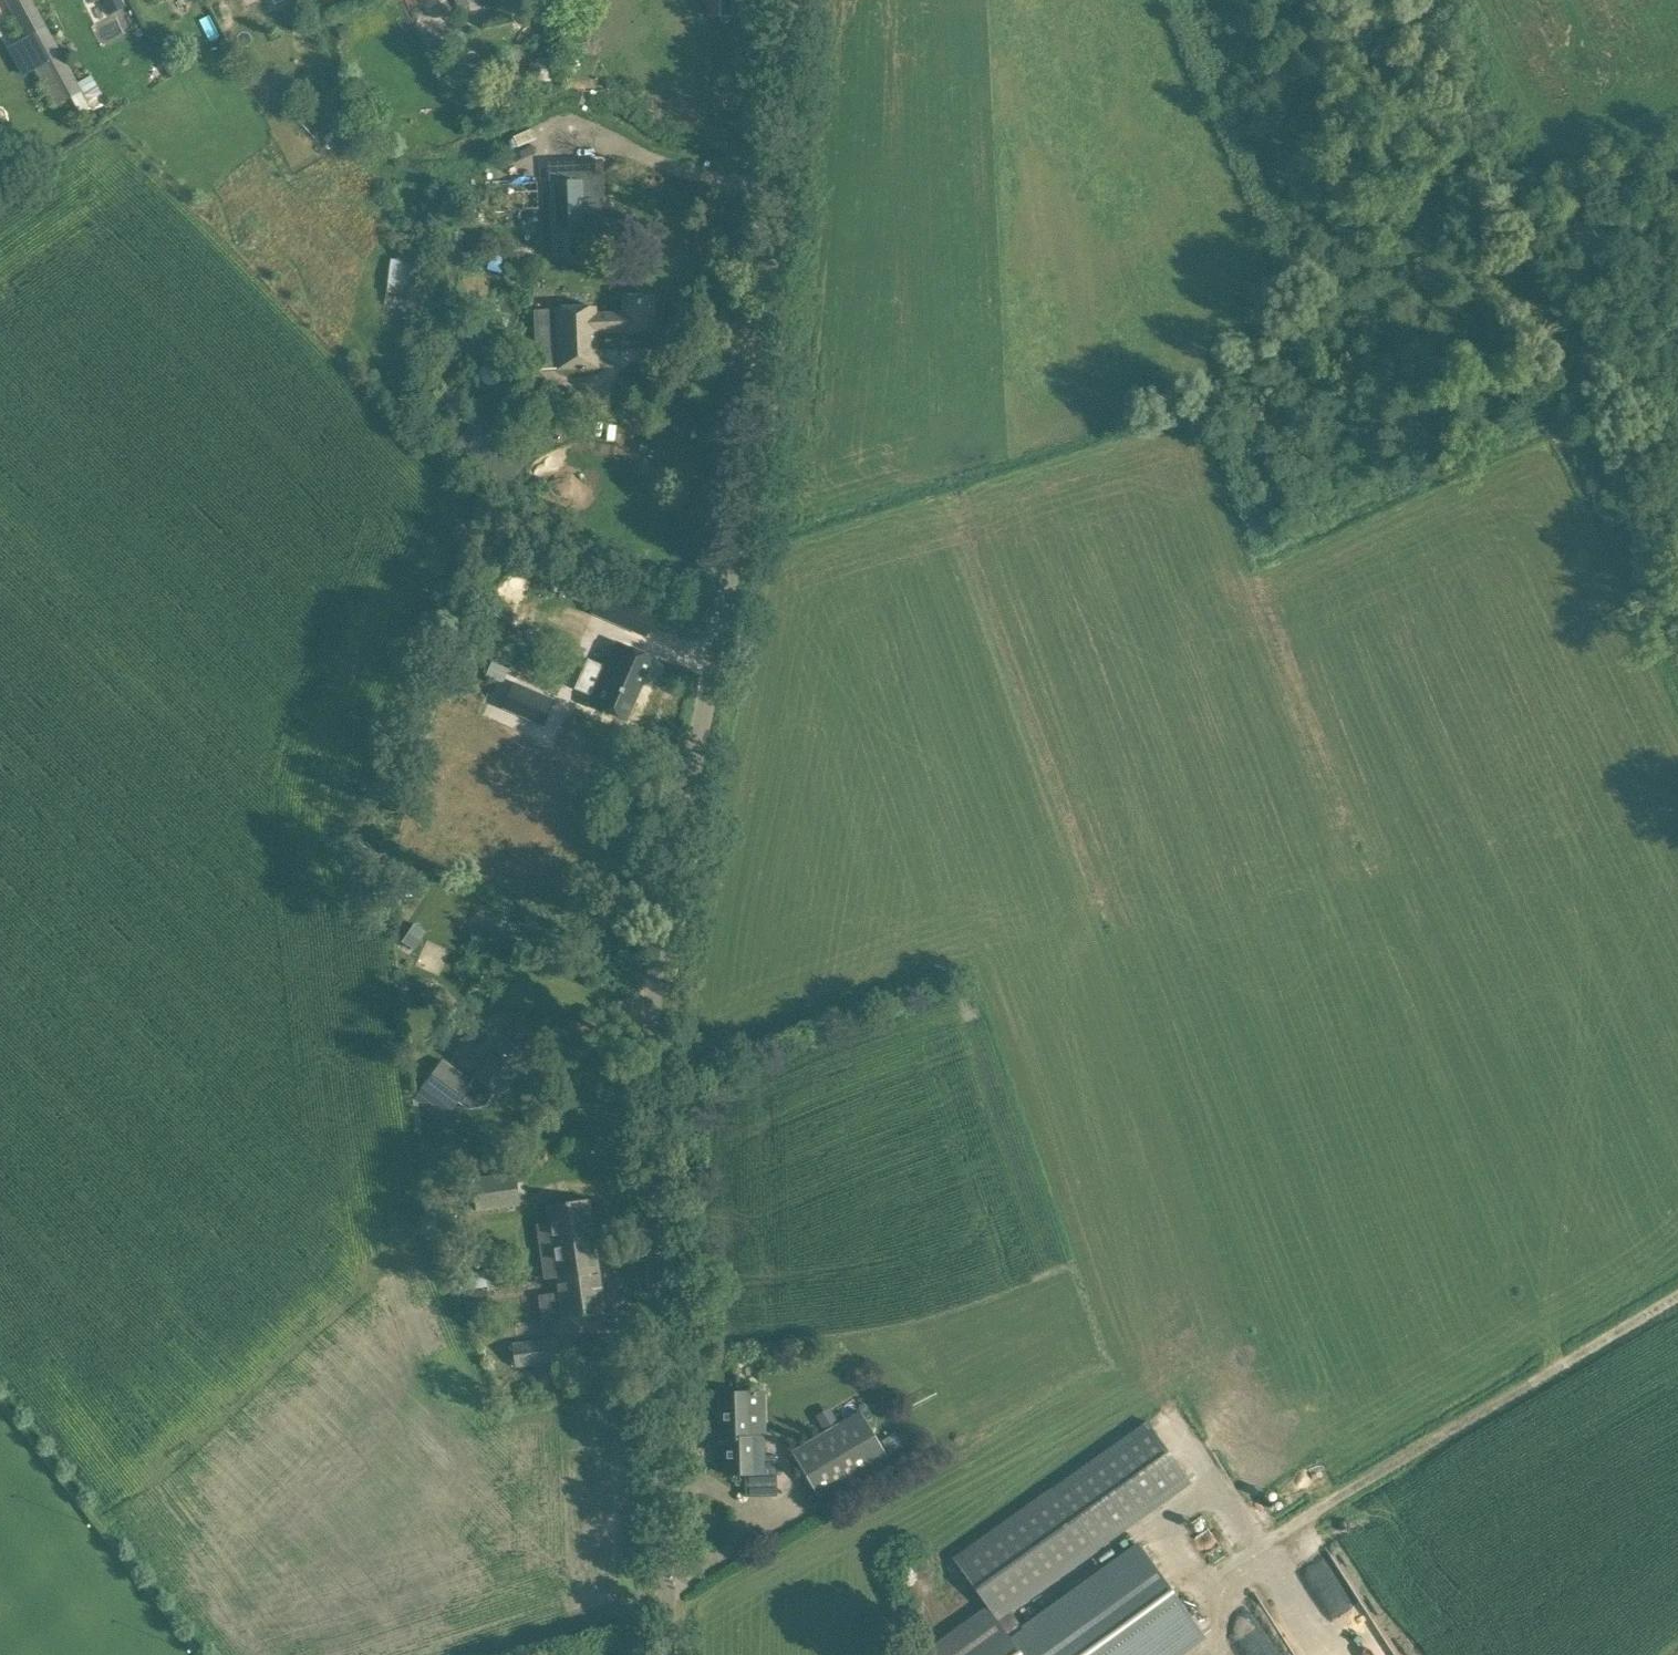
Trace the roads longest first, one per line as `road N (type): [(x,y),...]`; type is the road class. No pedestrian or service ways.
road 1 (tertiary): [(666,1654),(652,992),(661,884),(767,317),(783,0)]

